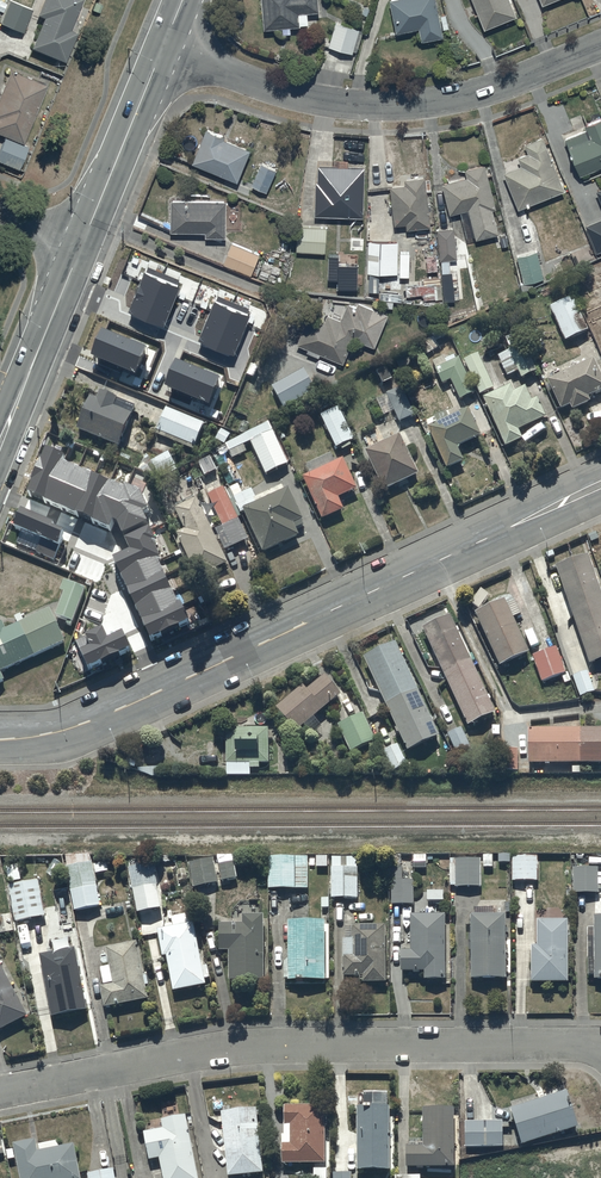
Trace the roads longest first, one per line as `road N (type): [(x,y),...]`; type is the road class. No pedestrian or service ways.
road 1 (tertiary): [(0,738),(99,719),(600,485)]
road 2 (residential): [(0,1092),(244,1046),(600,1047)]
road 3 (residential): [(600,45),(490,90),(373,106),(296,96),(163,47)]
road 4 (tertiary): [(163,47),(81,246)]
road 5 (tertiary): [(81,246),(0,443)]

